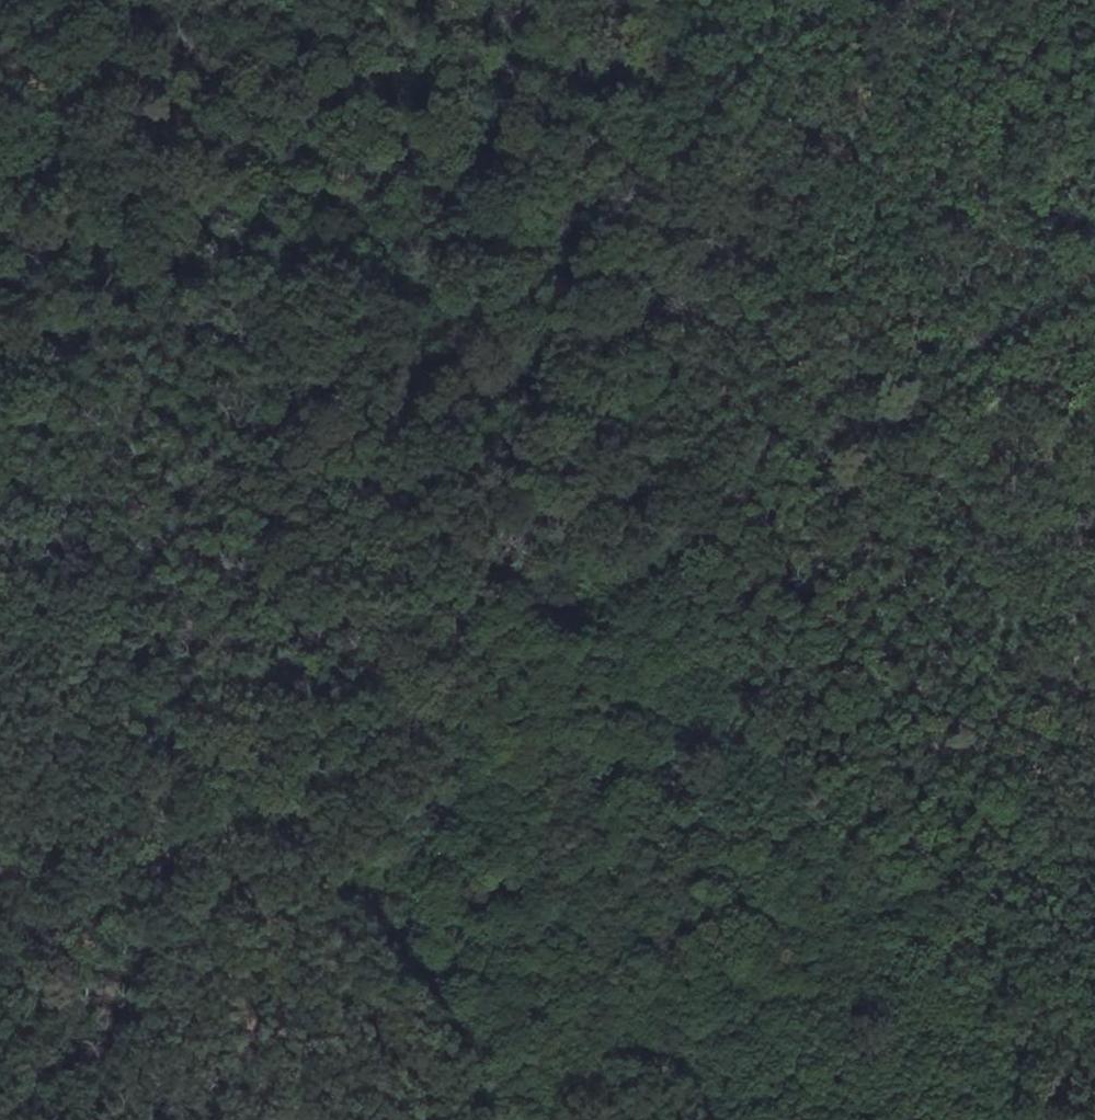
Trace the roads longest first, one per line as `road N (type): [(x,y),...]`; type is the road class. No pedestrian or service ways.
road 1 (track): [(1094,702),(990,848),(845,981),(613,1119)]

